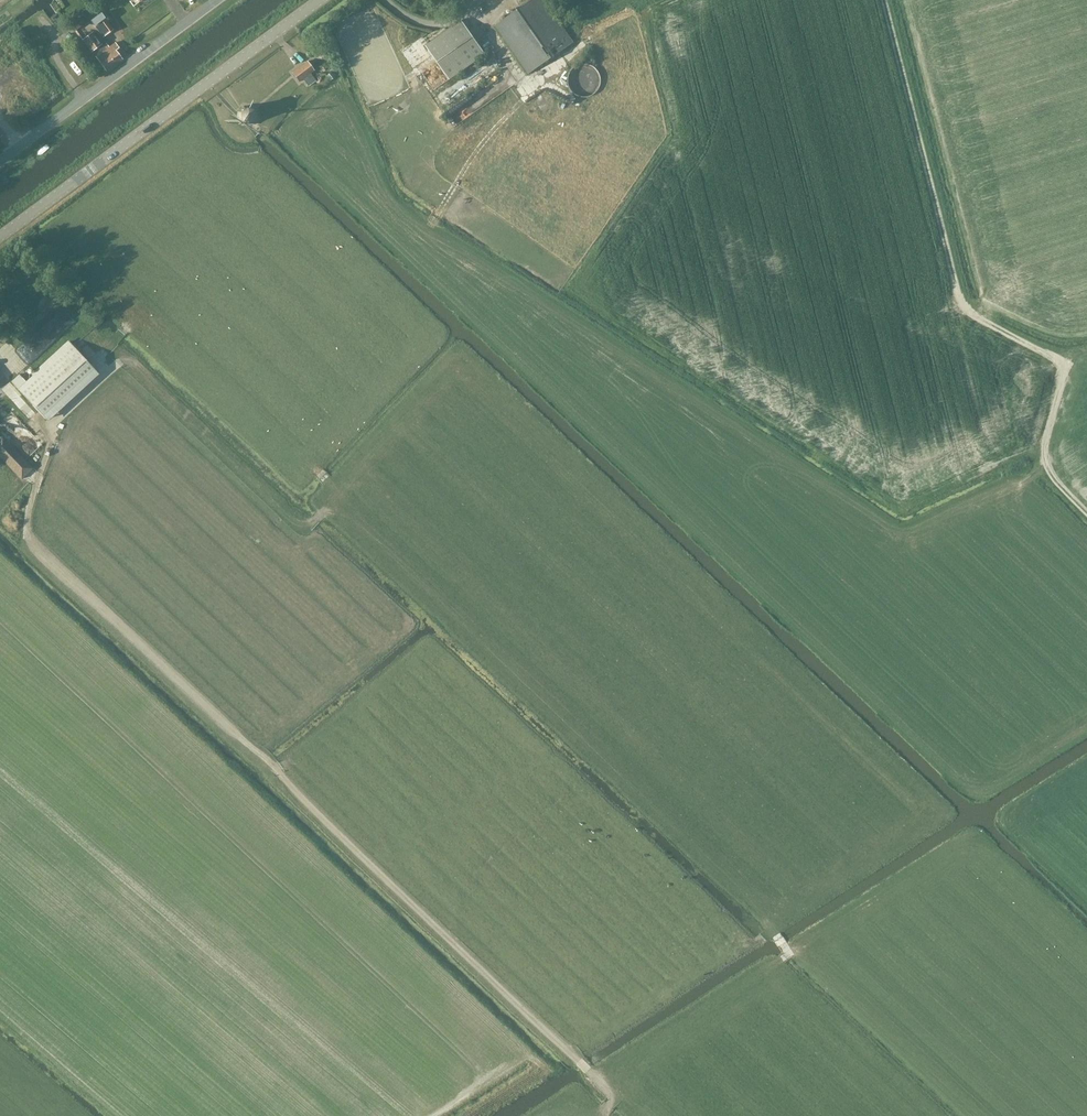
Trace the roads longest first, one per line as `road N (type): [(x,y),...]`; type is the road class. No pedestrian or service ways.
road 1 (track): [(1086,513),(1050,475),(1044,445),(1066,366),(962,310),(882,0)]
road 2 (tertiary): [(0,236),(318,0)]
road 3 (unclassified): [(0,160),(217,0)]

